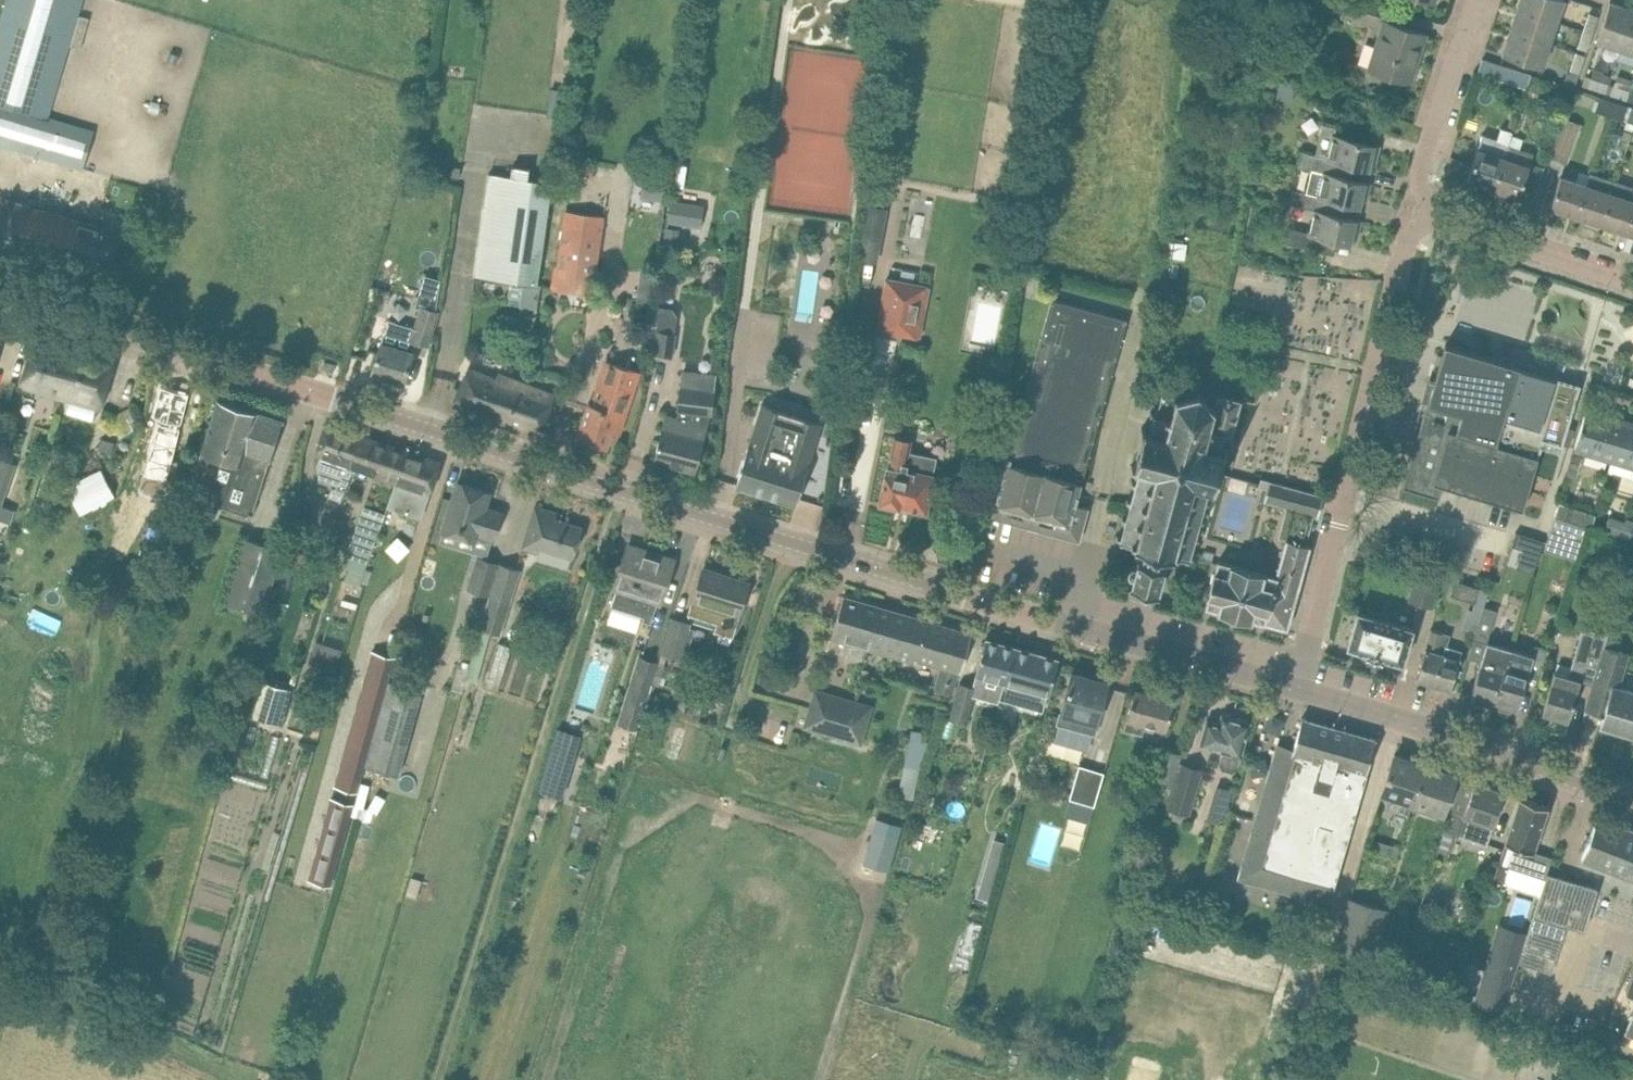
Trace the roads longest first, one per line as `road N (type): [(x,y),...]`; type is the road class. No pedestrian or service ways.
road 1 (secondary): [(1296,688),(616,489),(0,293)]
road 2 (residential): [(1296,688),(1404,247),(1437,216)]
road 3 (track): [(1393,717),(1286,1079)]
road 4 (secondary): [(1632,803),(1296,688)]
road 5 (residential): [(1437,216),(1420,187),(1421,172),(1476,0)]
road 6 (residential): [(1632,280),(1437,216)]

